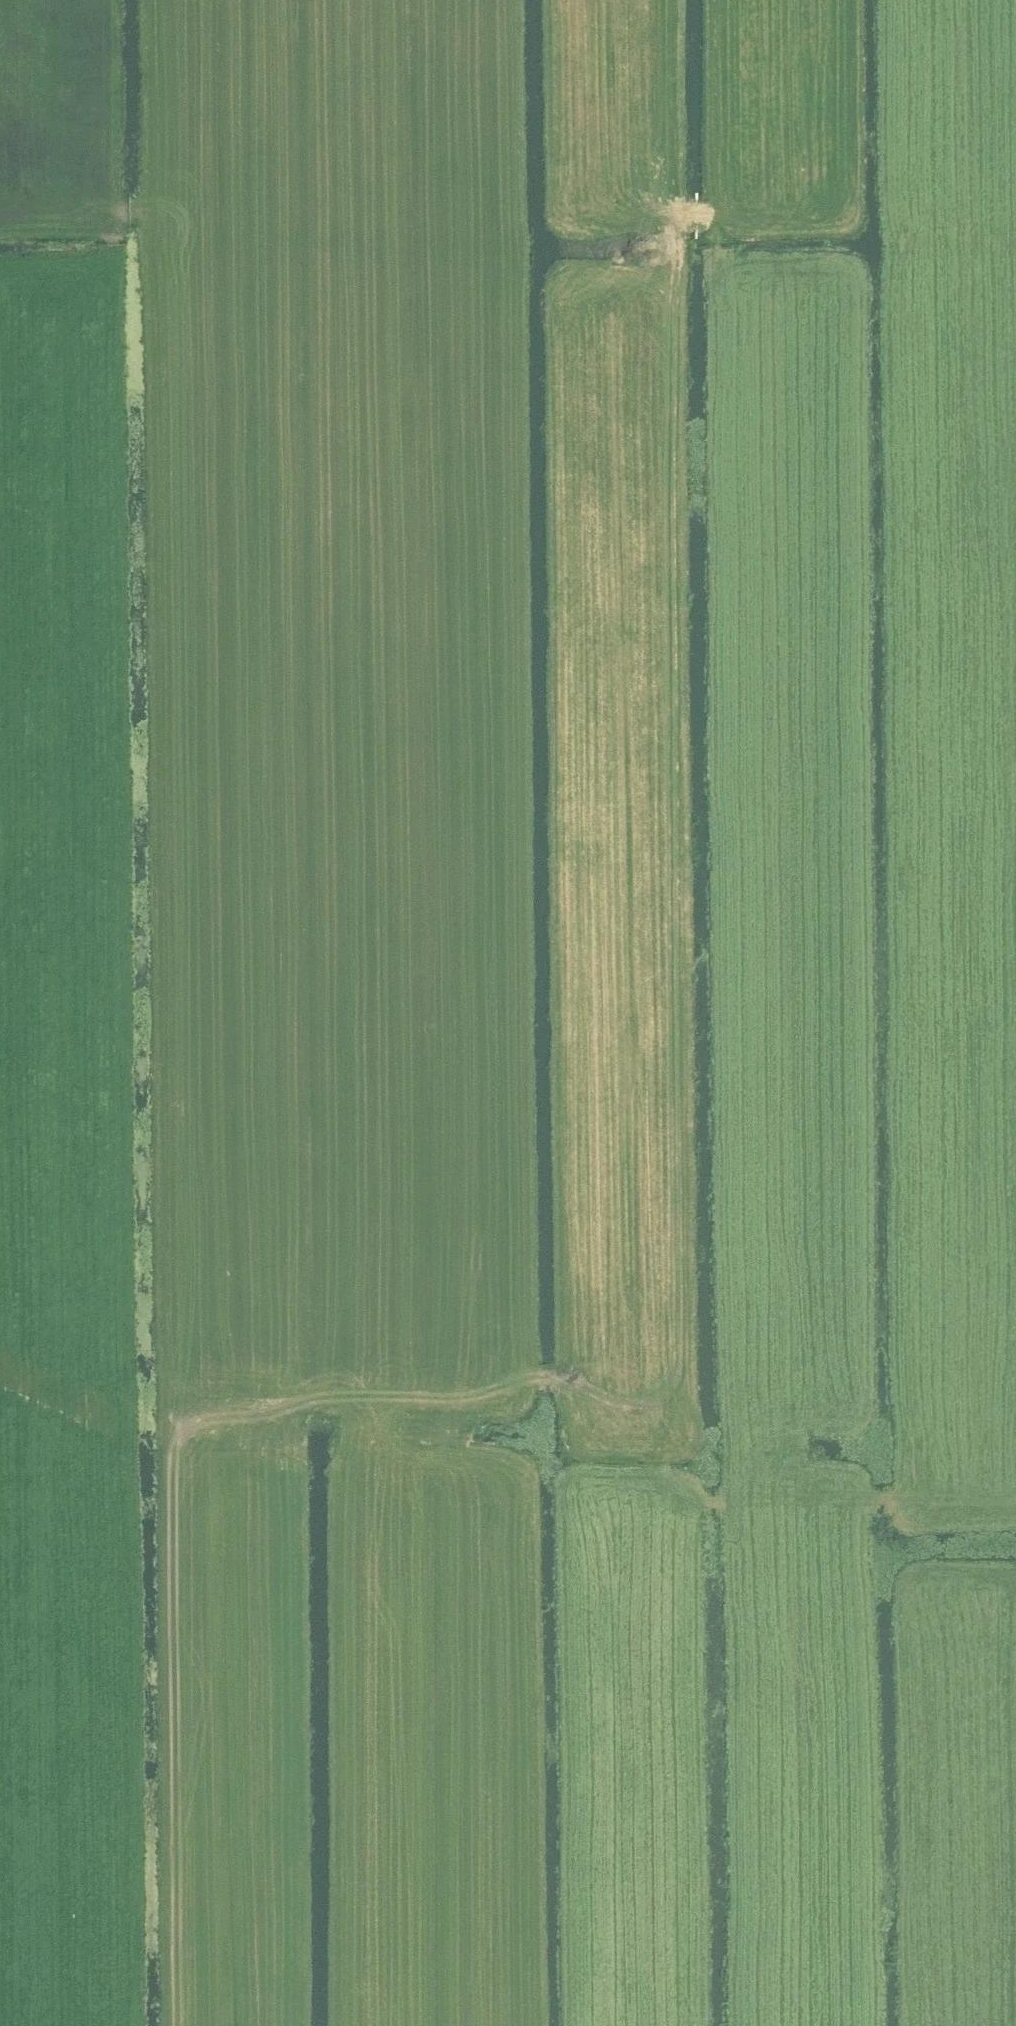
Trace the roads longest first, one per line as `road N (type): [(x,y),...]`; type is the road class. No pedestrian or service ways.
road 1 (track): [(699,1506),(1015,1497)]

